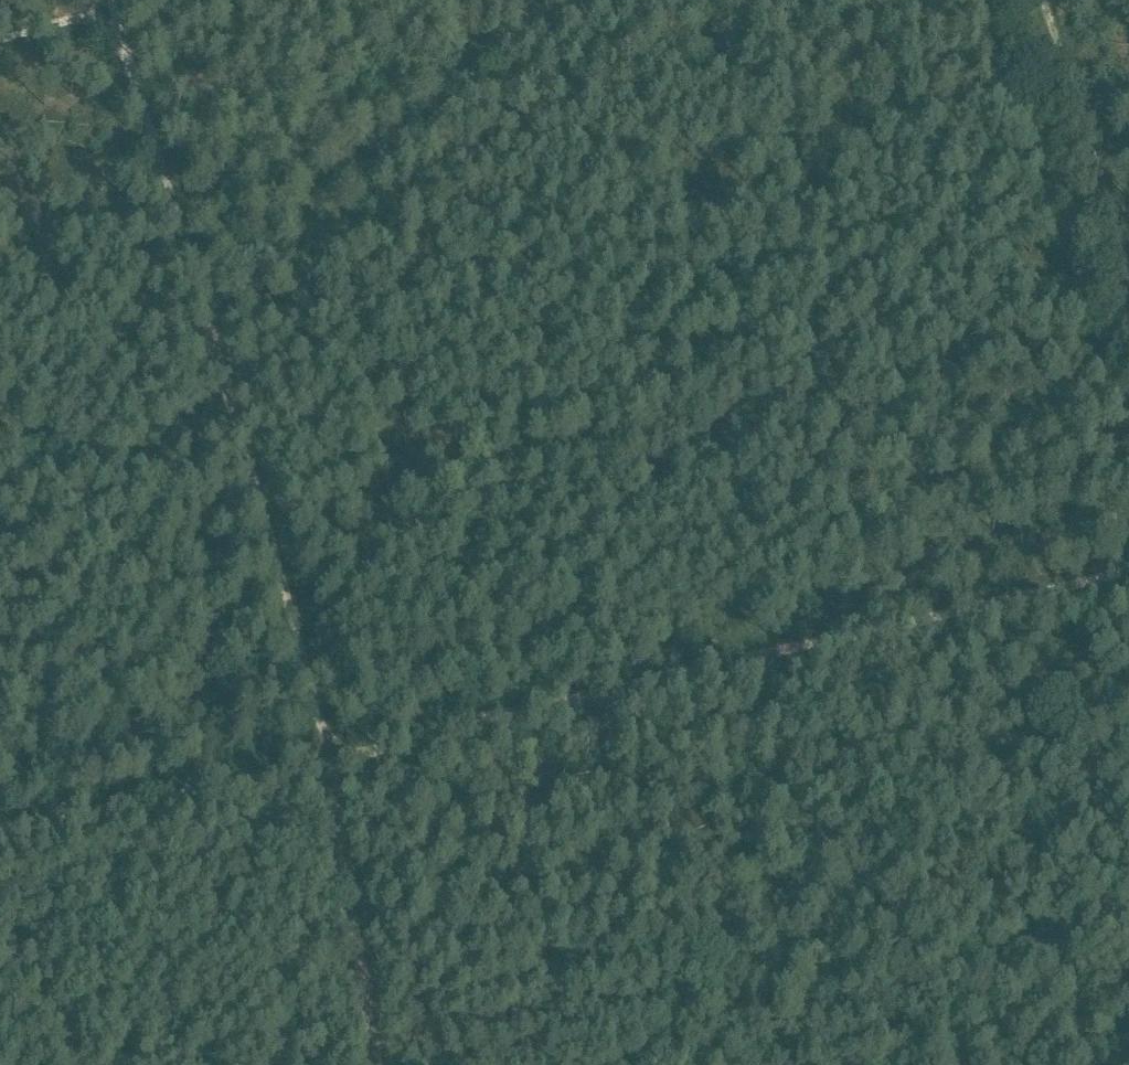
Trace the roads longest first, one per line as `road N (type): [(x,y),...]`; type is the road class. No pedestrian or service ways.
road 1 (track): [(1128,567),(336,753)]
road 2 (track): [(117,13),(336,753)]
road 3 (track): [(0,828),(336,753)]
road 4 (track): [(1031,0),(1128,325)]
road 5 (track): [(0,45),(117,13)]

